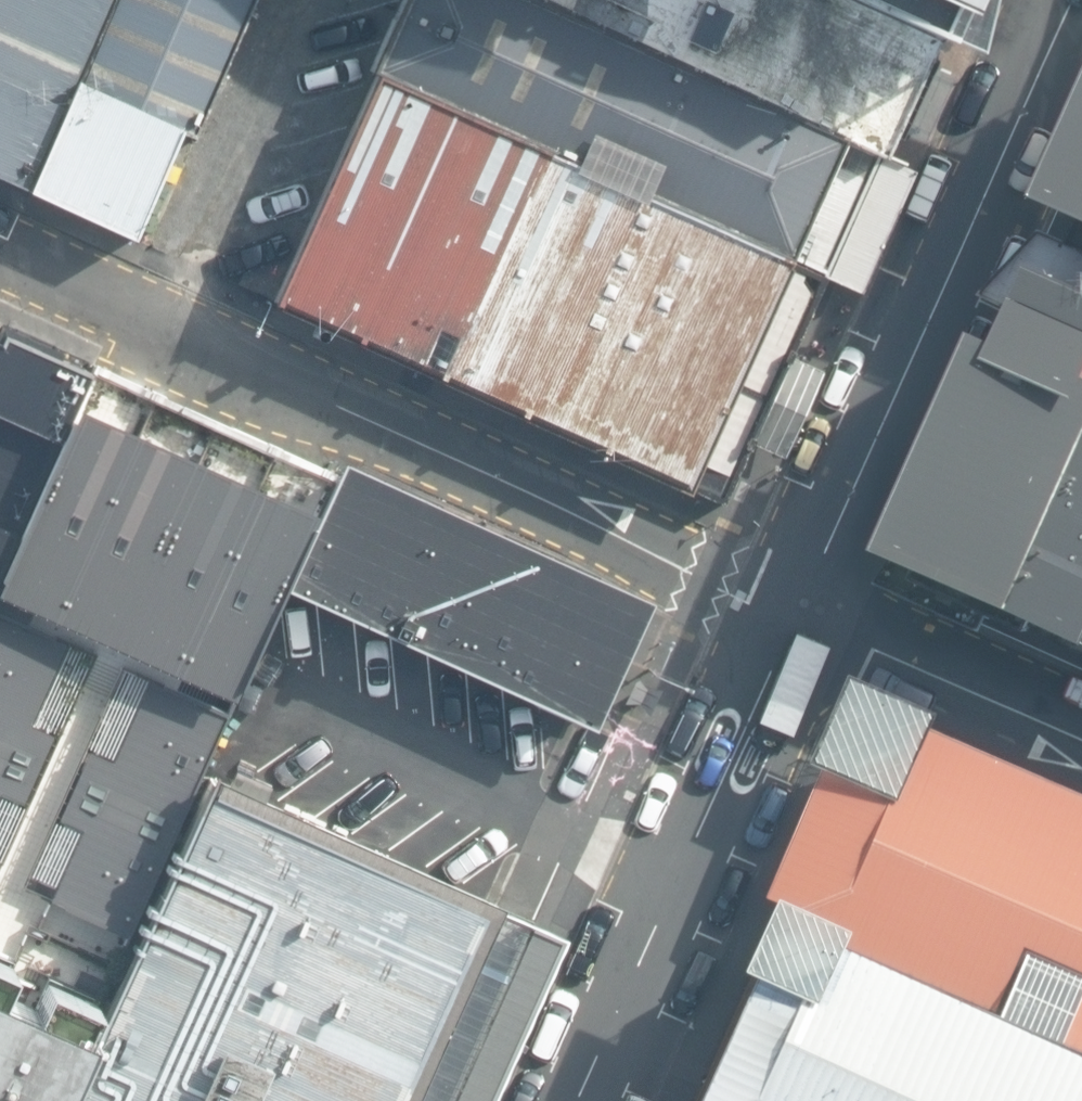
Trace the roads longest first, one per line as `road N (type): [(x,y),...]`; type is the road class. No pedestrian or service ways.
road 1 (unclassified): [(0,258),(797,614)]
road 2 (tertiary): [(797,614),(1081,6)]
road 3 (tertiary): [(578,1100),(797,614)]
road 4 (unclassified): [(1081,739),(797,614)]

